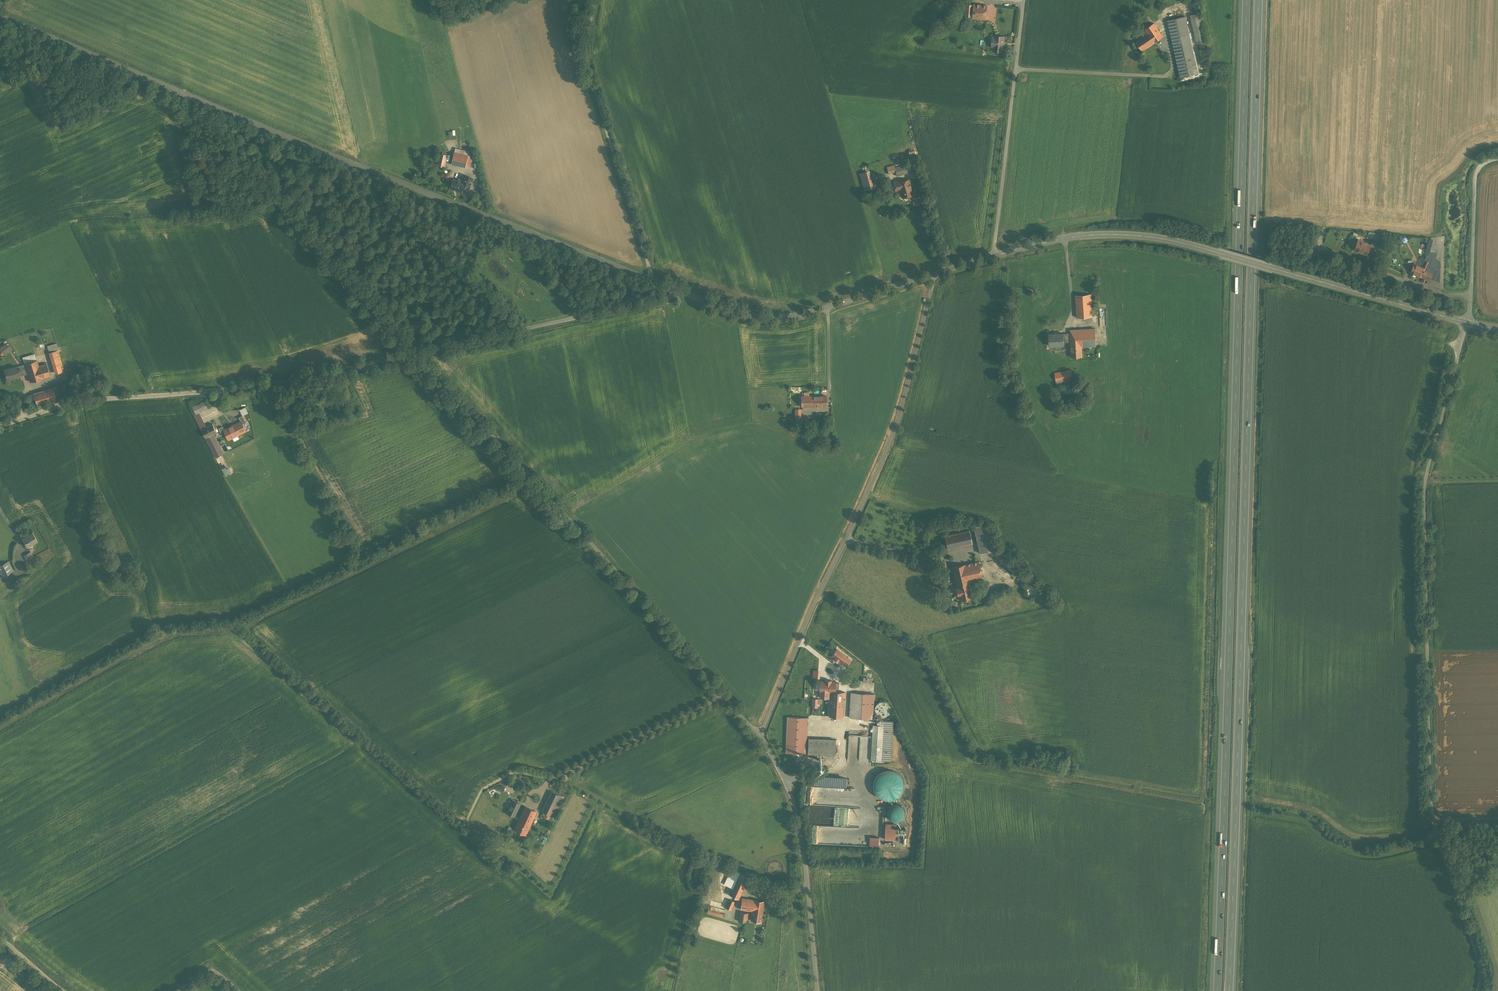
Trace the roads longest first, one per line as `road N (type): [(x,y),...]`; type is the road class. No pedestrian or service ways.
road 1 (motorway): [(1247,0),(1217,990)]
road 2 (motorway): [(1229,990),(1259,0)]
road 3 (tertiary): [(651,280),(172,89)]
road 4 (unclassified): [(416,351),(760,735)]
road 5 (unclassified): [(1435,819),(1424,494),(1468,323)]
road 6 (unclassified): [(760,735),(889,443),(936,274)]
road 7 (tertiary): [(1468,323),(1153,236),(1085,235),(995,255)]
road 8 (unclassified): [(416,351),(271,381),(84,400),(0,426)]
road 9 (unclassified): [(172,89),(416,351)]
road 10 (unclassified): [(595,0),(588,65),(651,280)]
road 11 (unclassified): [(678,291),(416,351)]
road 12 (tertiary): [(936,274),(789,316),(751,316),(678,291)]
road 13 (unclassified): [(818,990),(796,816),(760,735)]
road 14 (unclassified): [(995,255),(1024,0)]
road 15 (tertiary): [(172,89),(0,17)]
road 16 (unclassified): [(1477,990),(1479,964),(1435,819)]
road 17 (unclassified): [(1471,296),(1434,292),(1319,244)]
road 18 (unclassified): [(1471,296),(1477,175),(1497,159)]

